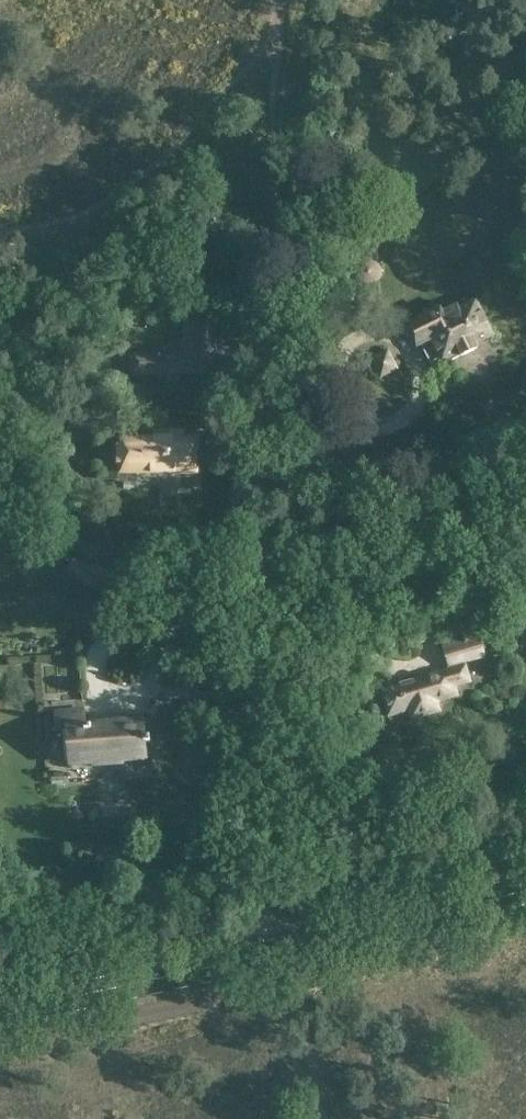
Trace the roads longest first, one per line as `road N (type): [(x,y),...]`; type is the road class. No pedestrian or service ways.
road 1 (unclassified): [(258,955),(257,199)]
road 2 (secondary): [(258,955),(525,894)]
road 3 (secondary): [(0,1010),(258,955)]

